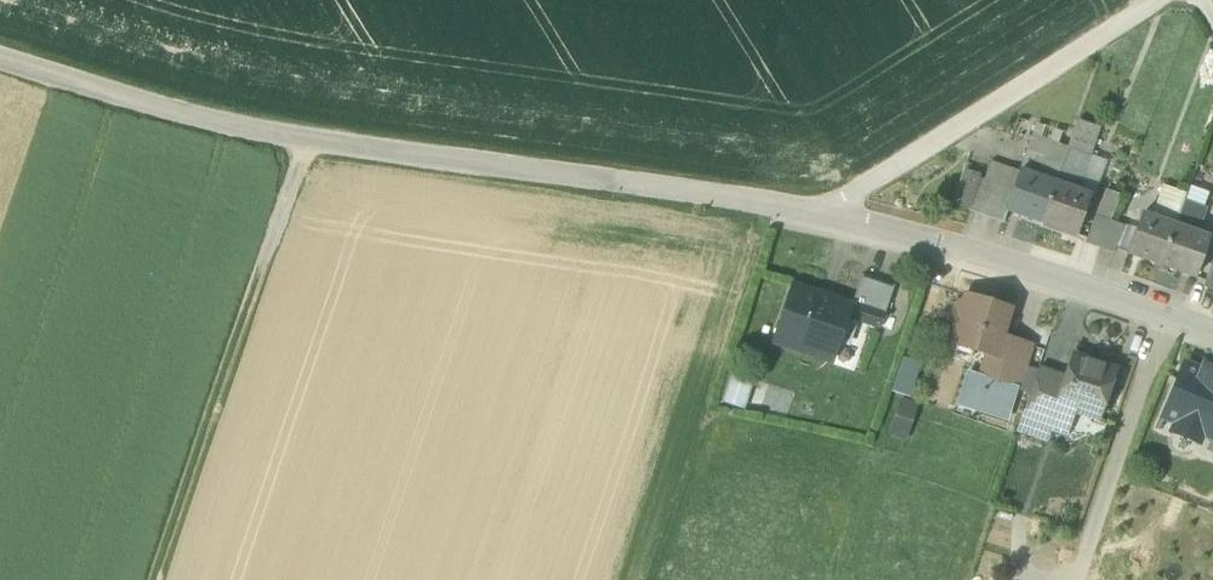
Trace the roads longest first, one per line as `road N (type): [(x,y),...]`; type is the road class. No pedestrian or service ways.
road 1 (unclassified): [(0,58),(242,131),(606,178)]
road 2 (track): [(154,579),(300,140)]
road 3 (residential): [(826,213),(1212,337)]
road 4 (residential): [(826,213),(1159,0)]
road 5 (track): [(1168,319),(1077,579)]
road 6 (residential): [(606,178),(826,213)]

